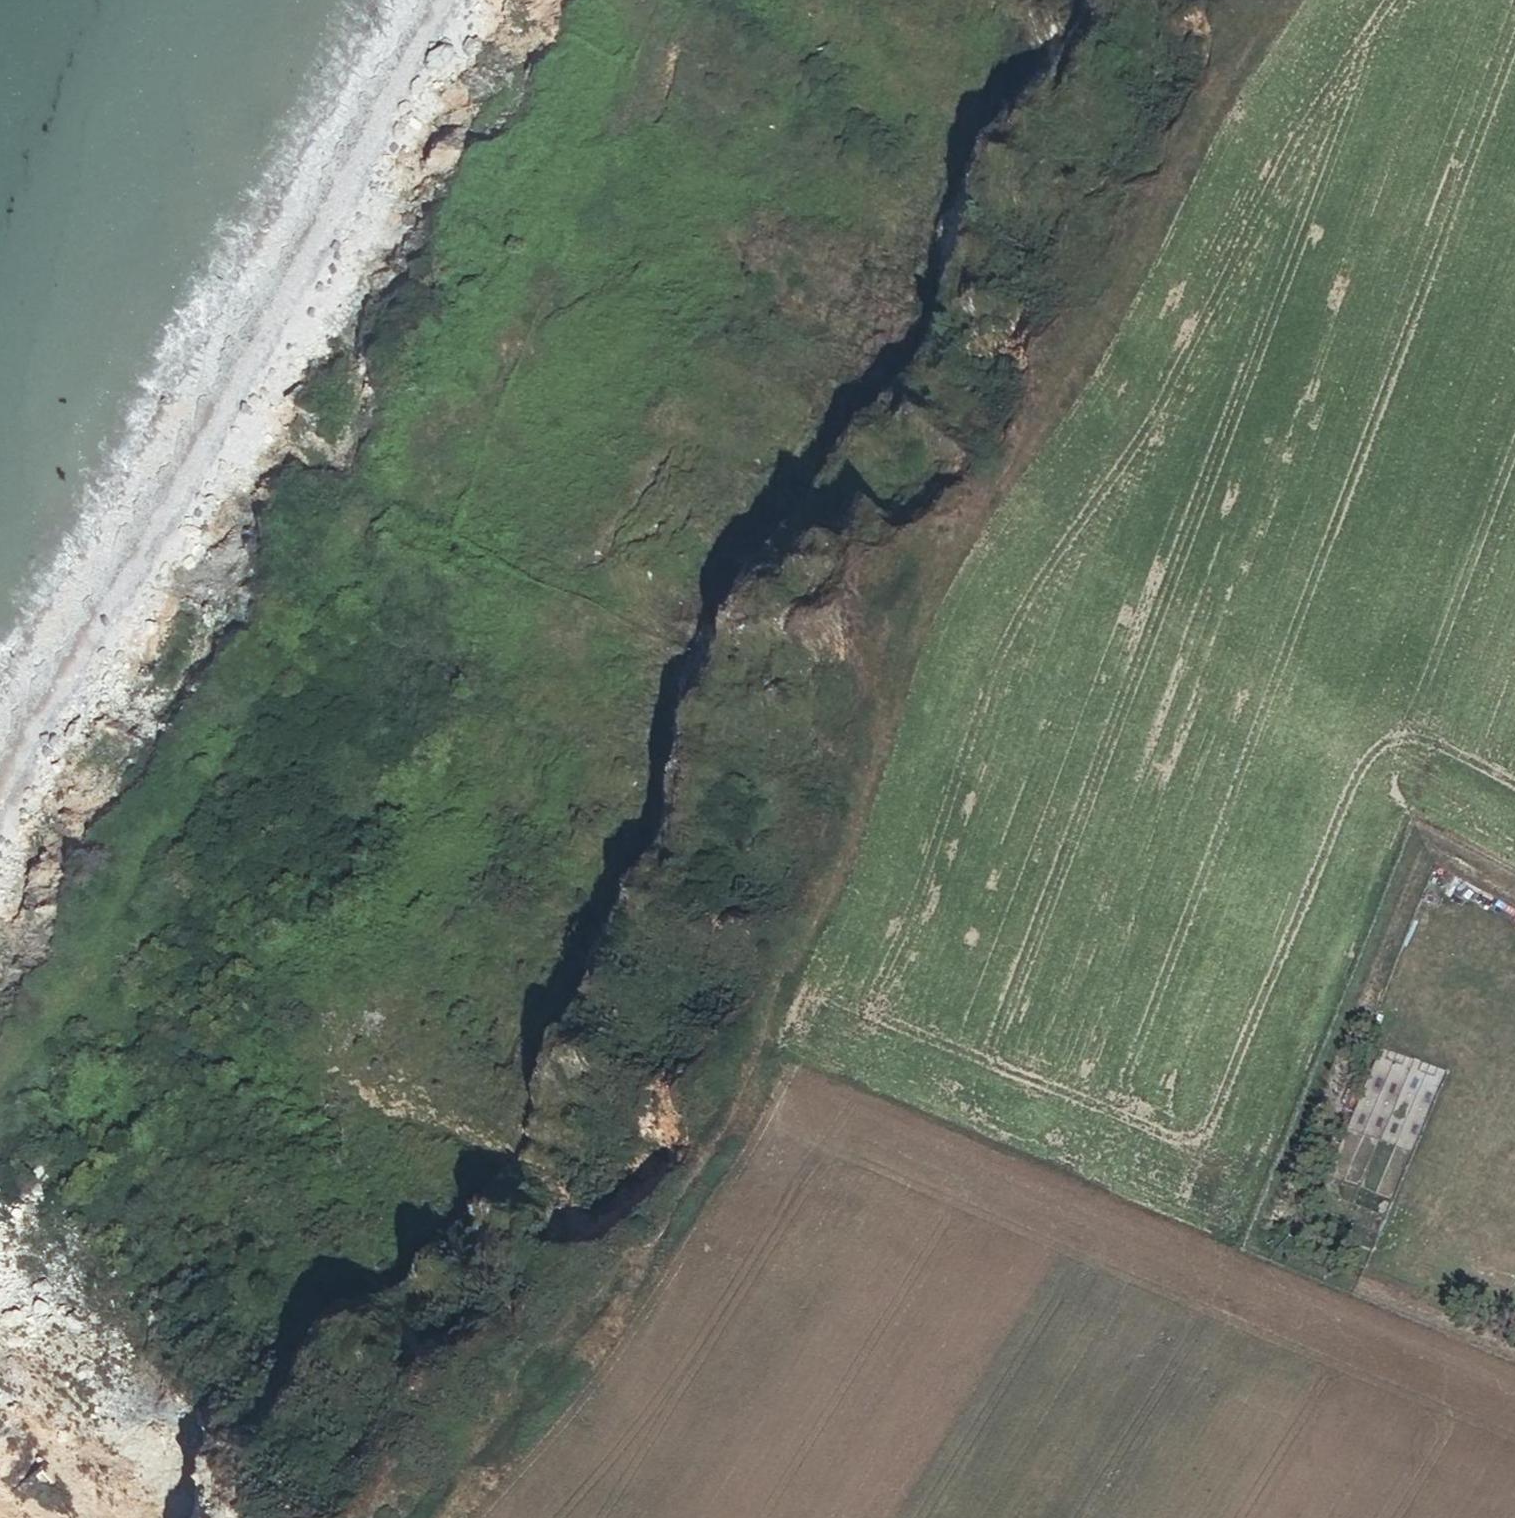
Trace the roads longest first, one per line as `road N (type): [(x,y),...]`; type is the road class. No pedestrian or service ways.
road 1 (track): [(0,1095),(84,988),(175,823),(216,781),(300,645),(357,523),(399,496),(474,423),(558,191),(604,108),(638,0)]

